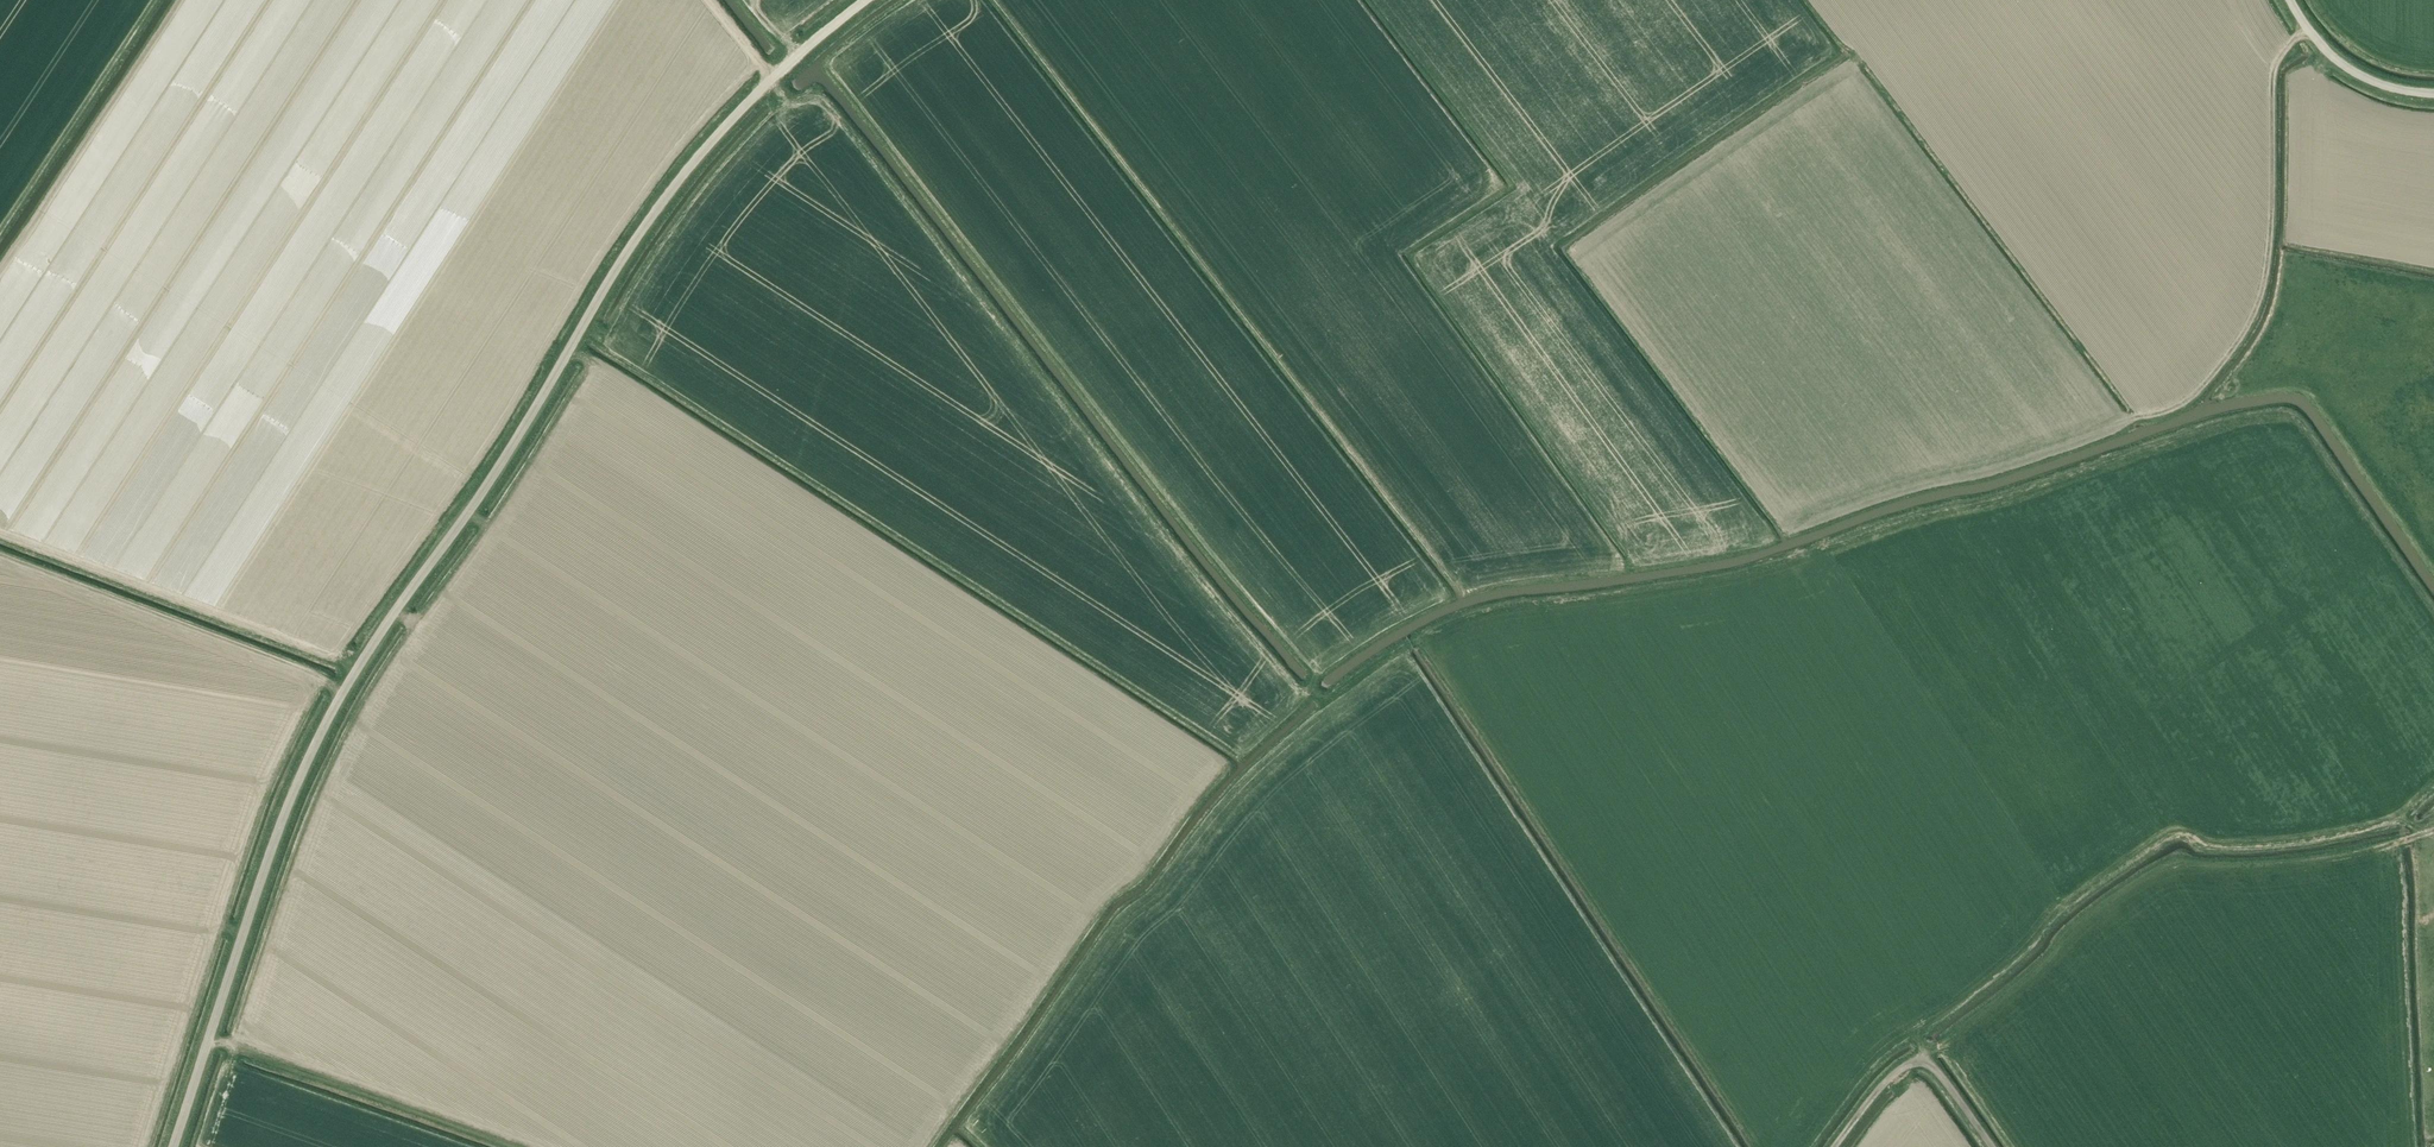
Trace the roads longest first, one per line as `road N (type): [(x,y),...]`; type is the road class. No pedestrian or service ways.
road 1 (unclassified): [(175,1146),(315,741),(509,453),(635,235),(776,72),(869,0)]
road 2 (track): [(1836,1146),(1891,1075),(1917,1063),(1938,1072),(1991,1146)]
road 3 (unclassified): [(2433,97),(2405,96),(2350,76),(2307,37),(2286,0)]

